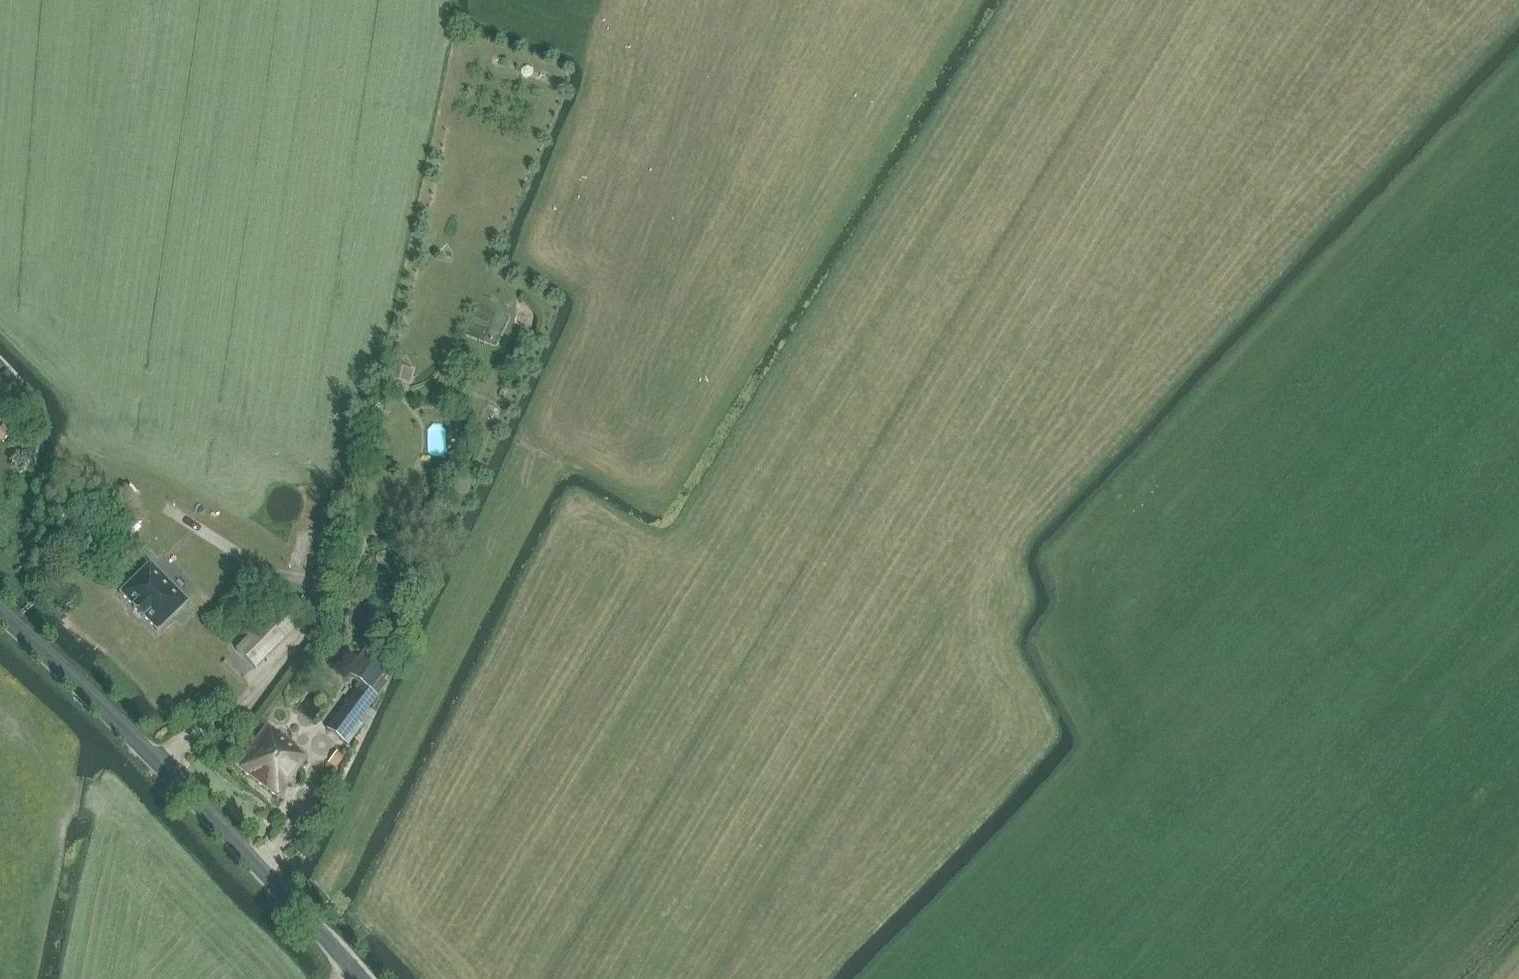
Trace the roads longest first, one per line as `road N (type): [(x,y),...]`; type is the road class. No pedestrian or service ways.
road 1 (track): [(558,432),(307,917)]
road 2 (unclassified): [(360,978),(50,654),(0,613)]

